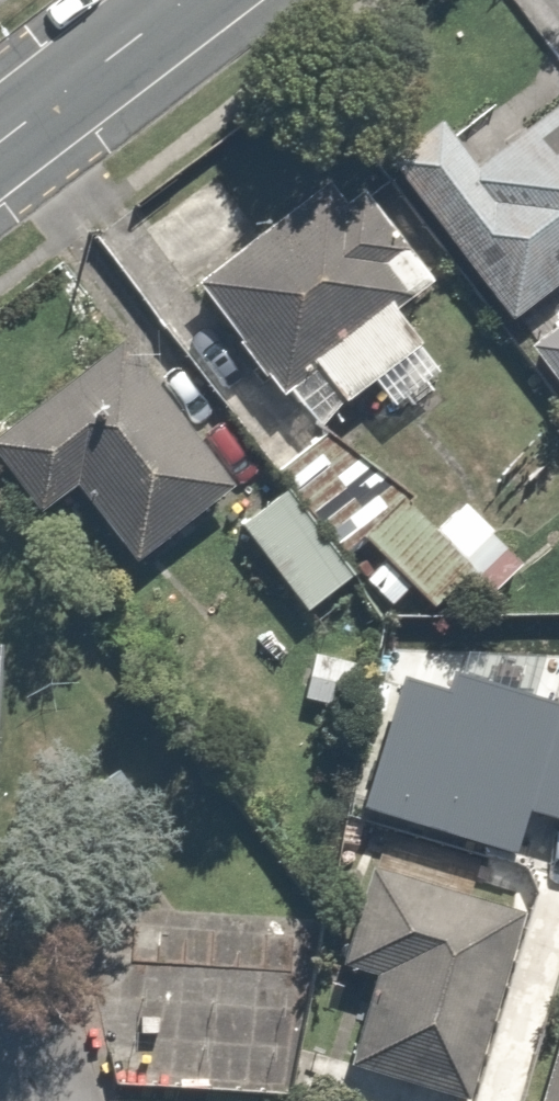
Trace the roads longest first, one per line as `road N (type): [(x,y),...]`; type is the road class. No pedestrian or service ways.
road 1 (secondary): [(0,142),(185,0)]

